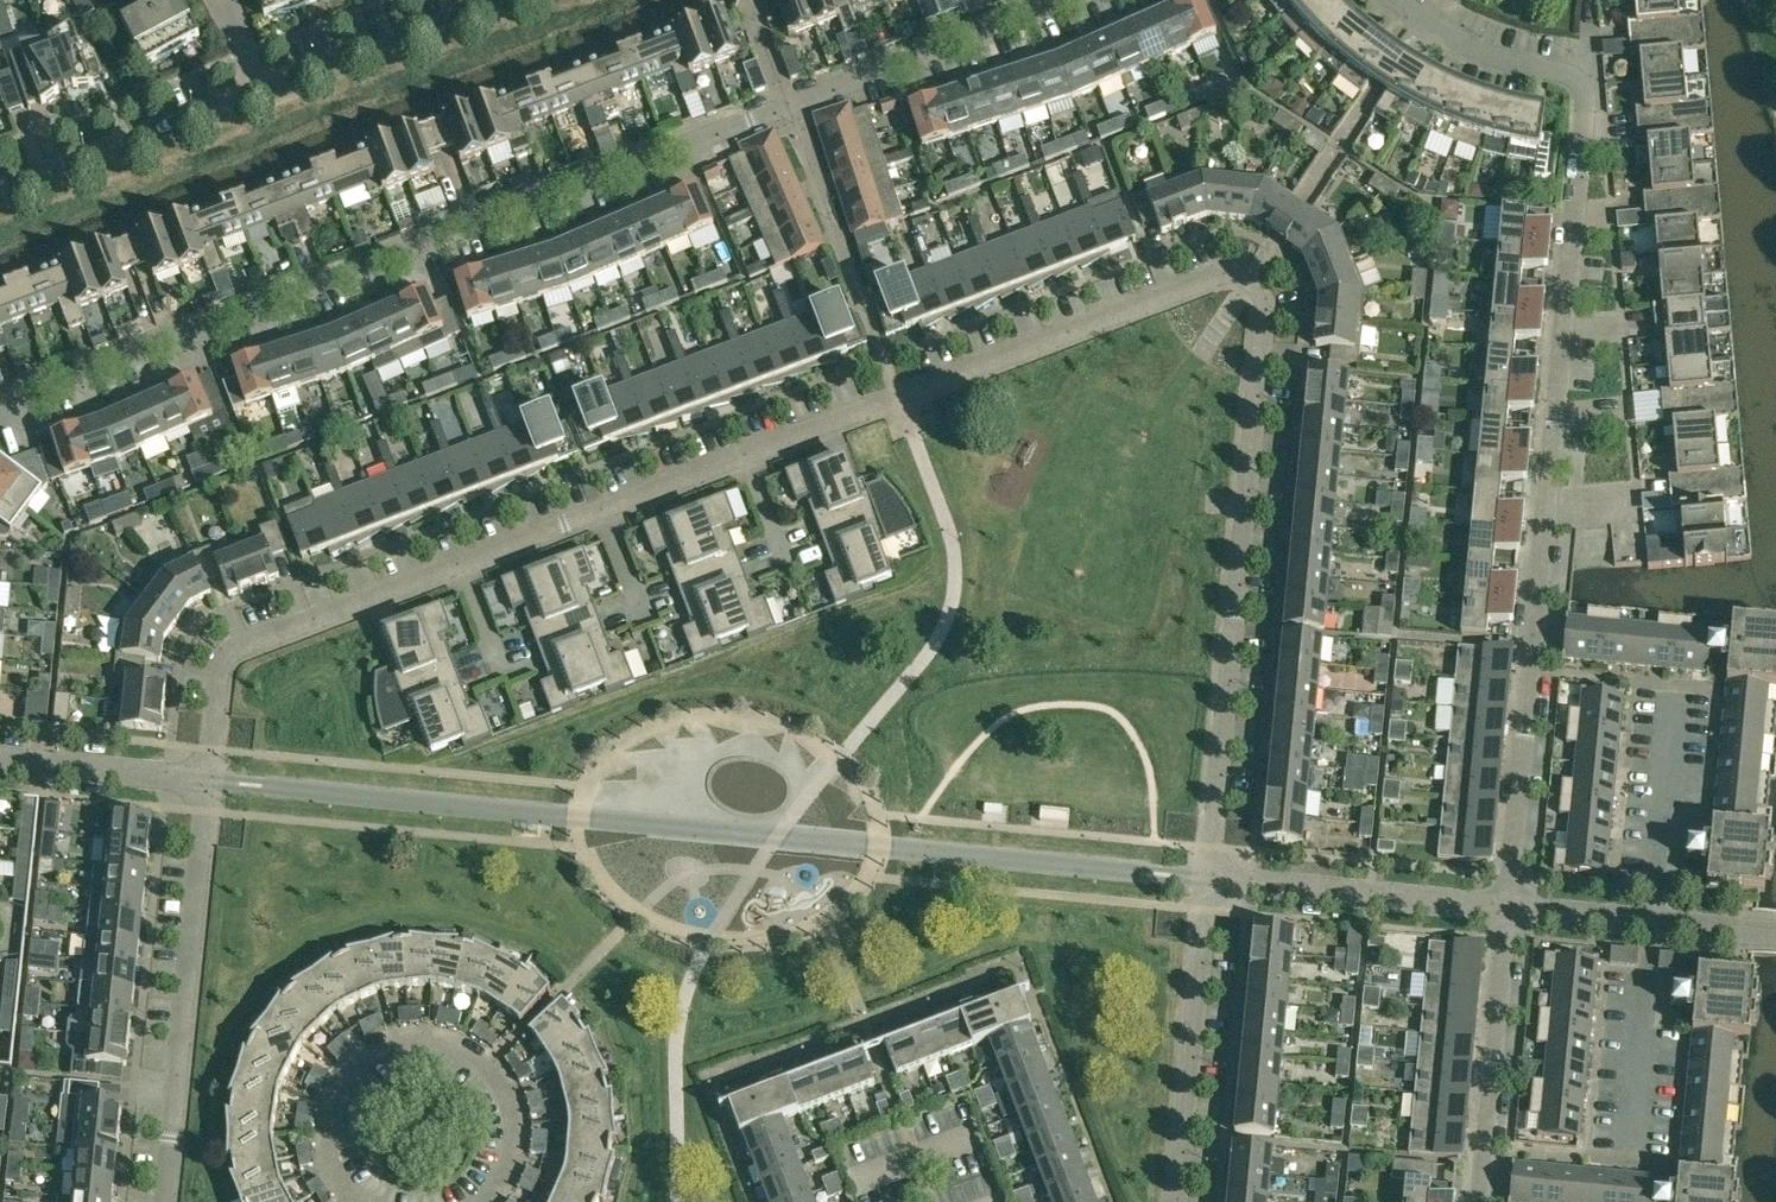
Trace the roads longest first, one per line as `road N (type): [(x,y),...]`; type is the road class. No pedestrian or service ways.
road 1 (residential): [(207,780),(219,674),(243,645),(1218,274),(1235,274),(1258,290),(1265,309),(1210,878)]
road 2 (residential): [(0,405),(1064,0)]
road 3 (residential): [(1397,0),(1464,44),(1571,75),(1585,93),(1508,908)]
road 4 (residential): [(207,780),(1210,878)]
road 5 (residential): [(163,1201),(207,780)]
road 6 (residential): [(331,1172),(323,1135),(330,1097),(351,1065),(383,1043),(420,1035),(458,1042),(490,1063),(512,1095),(520,1132),(513,1170),(492,1201)]
road 7 (residential): [(1210,878),(1177,1201)]
road 8 (residential): [(1508,908),(1210,878)]
road 9 (residential): [(1508,908),(1479,1201)]
road 10 (unclassified): [(0,193),(259,94)]
road 11 (unclassified): [(259,94),(506,0)]
road 12 (residential): [(1630,1150),(1653,922)]
road 13 (residential): [(1653,922),(1674,700)]
road 14 (residential): [(207,780),(0,760)]
road 15 (residential): [(1653,922),(1508,908)]
road 16 (residential): [(1775,934),(1653,922)]

